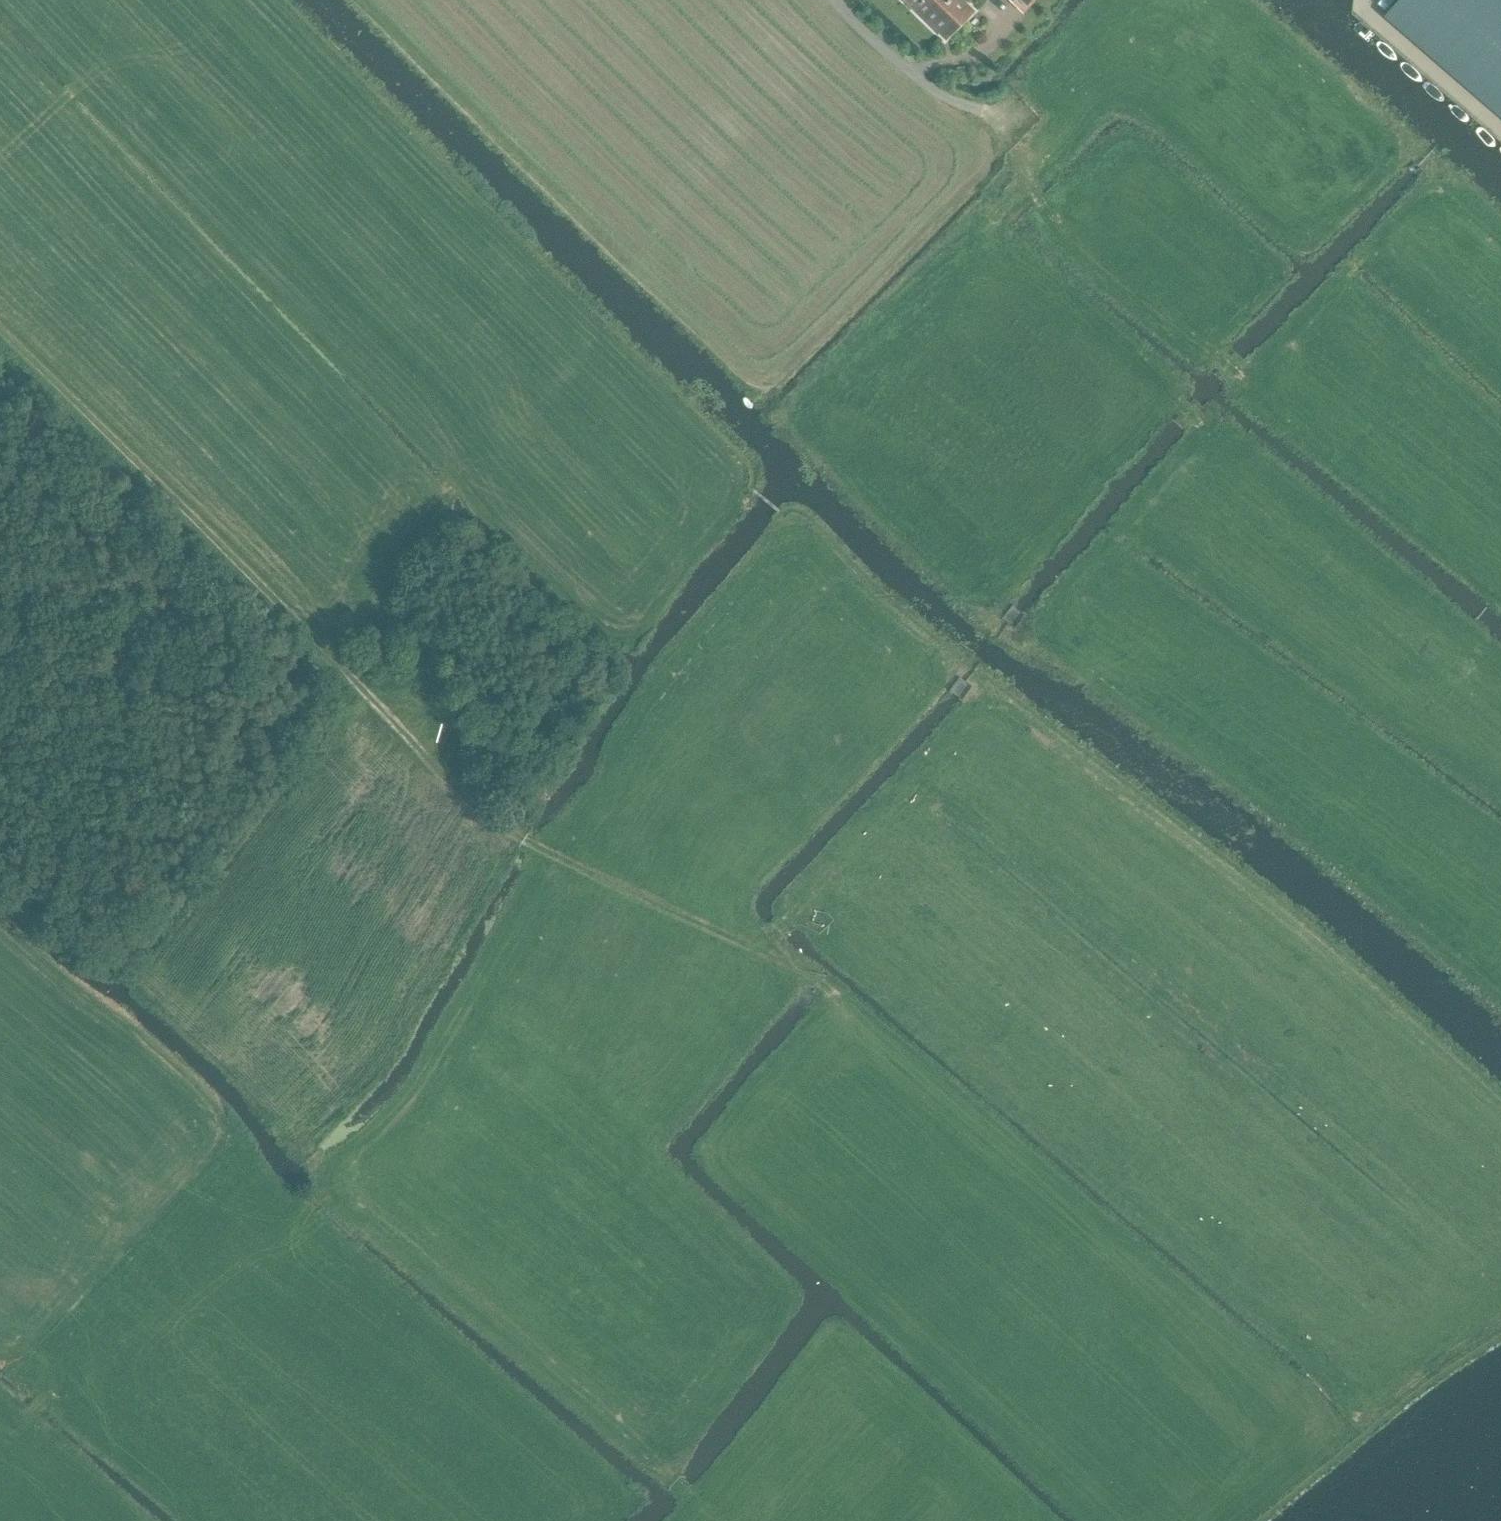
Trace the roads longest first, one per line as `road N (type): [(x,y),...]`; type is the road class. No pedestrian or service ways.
road 1 (track): [(809,976),(506,830),(0,326)]
road 2 (track): [(1500,605),(1097,269),(1066,240),(1011,149),(975,111),(900,64)]
road 3 (track): [(984,50),(900,64),(834,0)]

